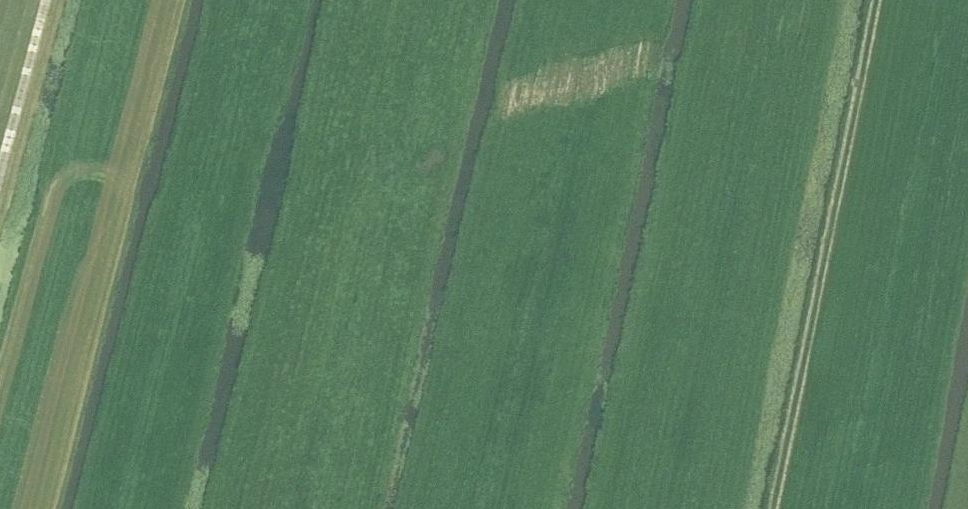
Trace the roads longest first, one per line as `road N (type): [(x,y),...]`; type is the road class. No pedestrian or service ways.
road 1 (track): [(883,0),(784,508)]
road 2 (track): [(49,0),(0,186)]

